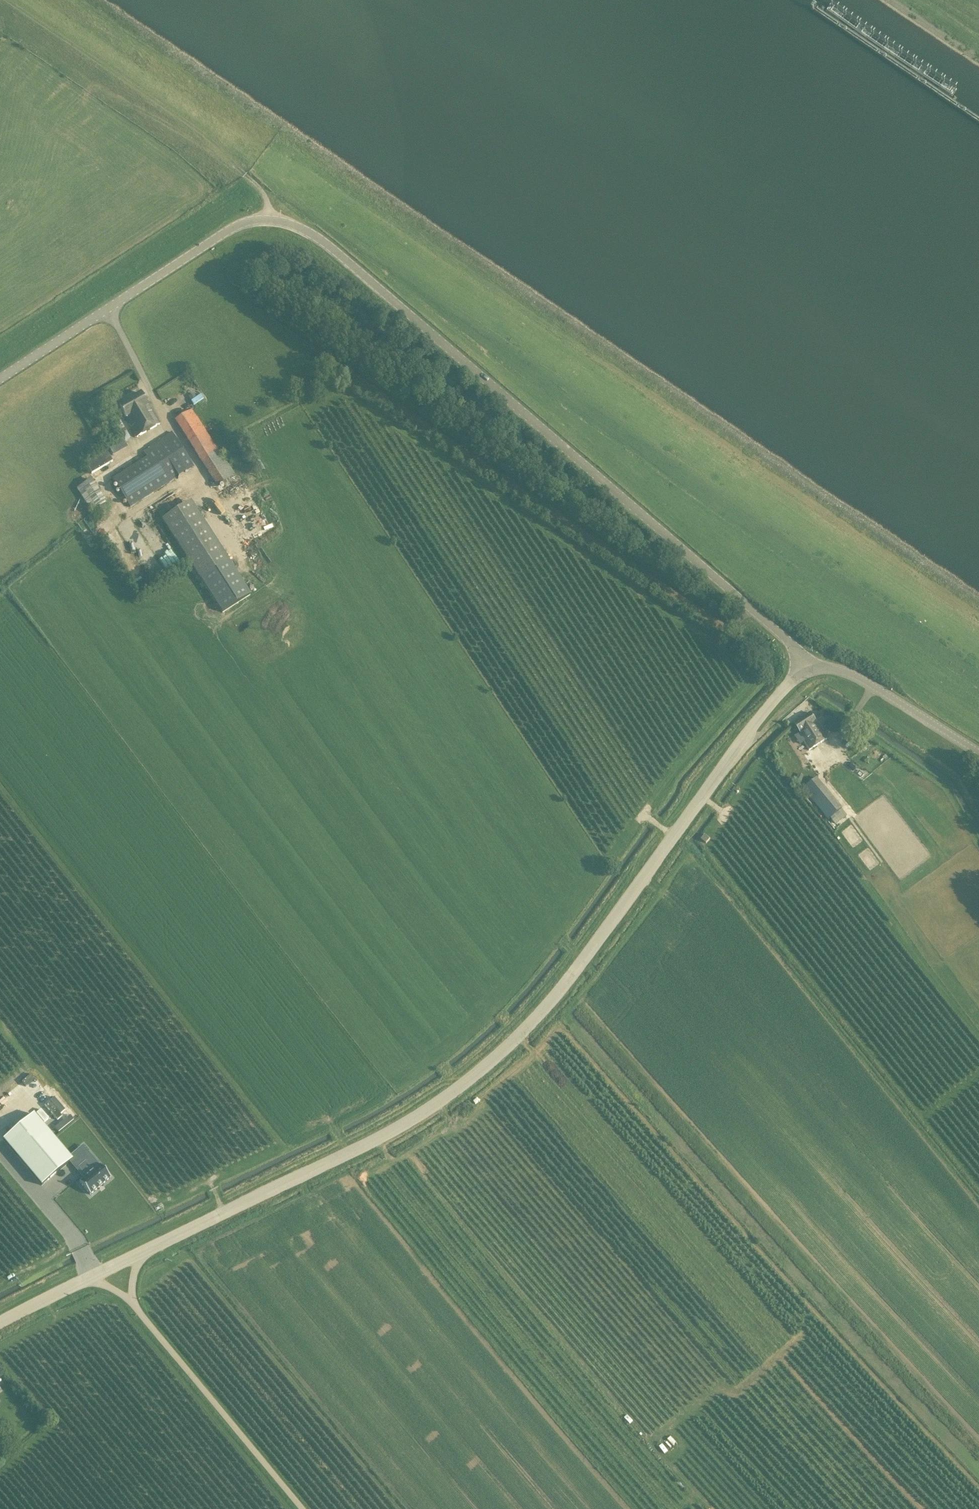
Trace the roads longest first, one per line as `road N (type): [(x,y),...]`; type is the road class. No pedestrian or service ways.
road 1 (unclassified): [(0,377),(230,230),(267,219),(300,227),(794,650),(808,671)]
road 2 (unclassified): [(136,1256),(398,1128),(498,1056),(571,976),(771,704),(808,671)]
road 3 (unclassified): [(298,1508),(132,1303)]
road 4 (track): [(89,88),(252,180),(264,194),(267,219)]
road 5 (unclassified): [(808,671),(857,677),(978,753)]

